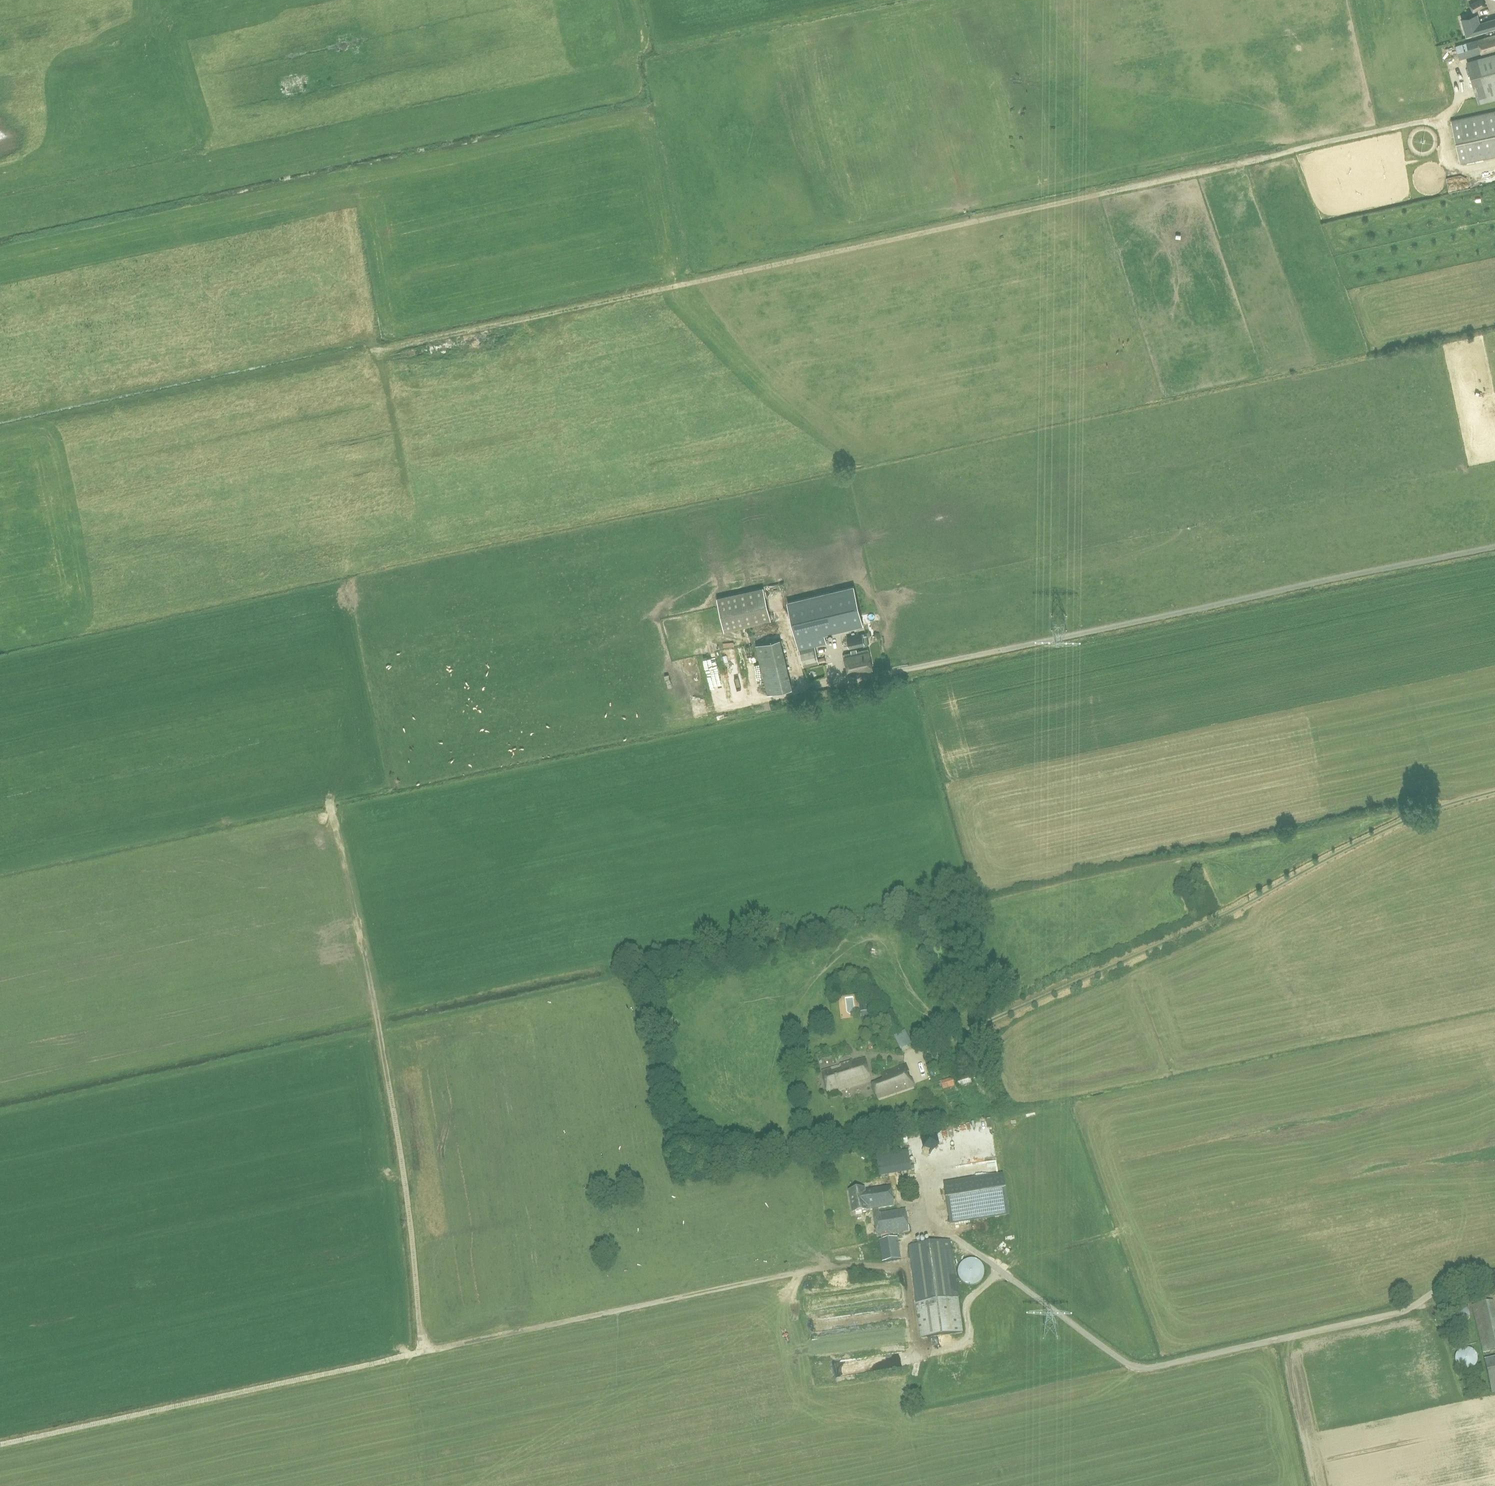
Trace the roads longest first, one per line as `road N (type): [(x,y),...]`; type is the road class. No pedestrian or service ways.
road 1 (track): [(373,350),(1445,116)]

